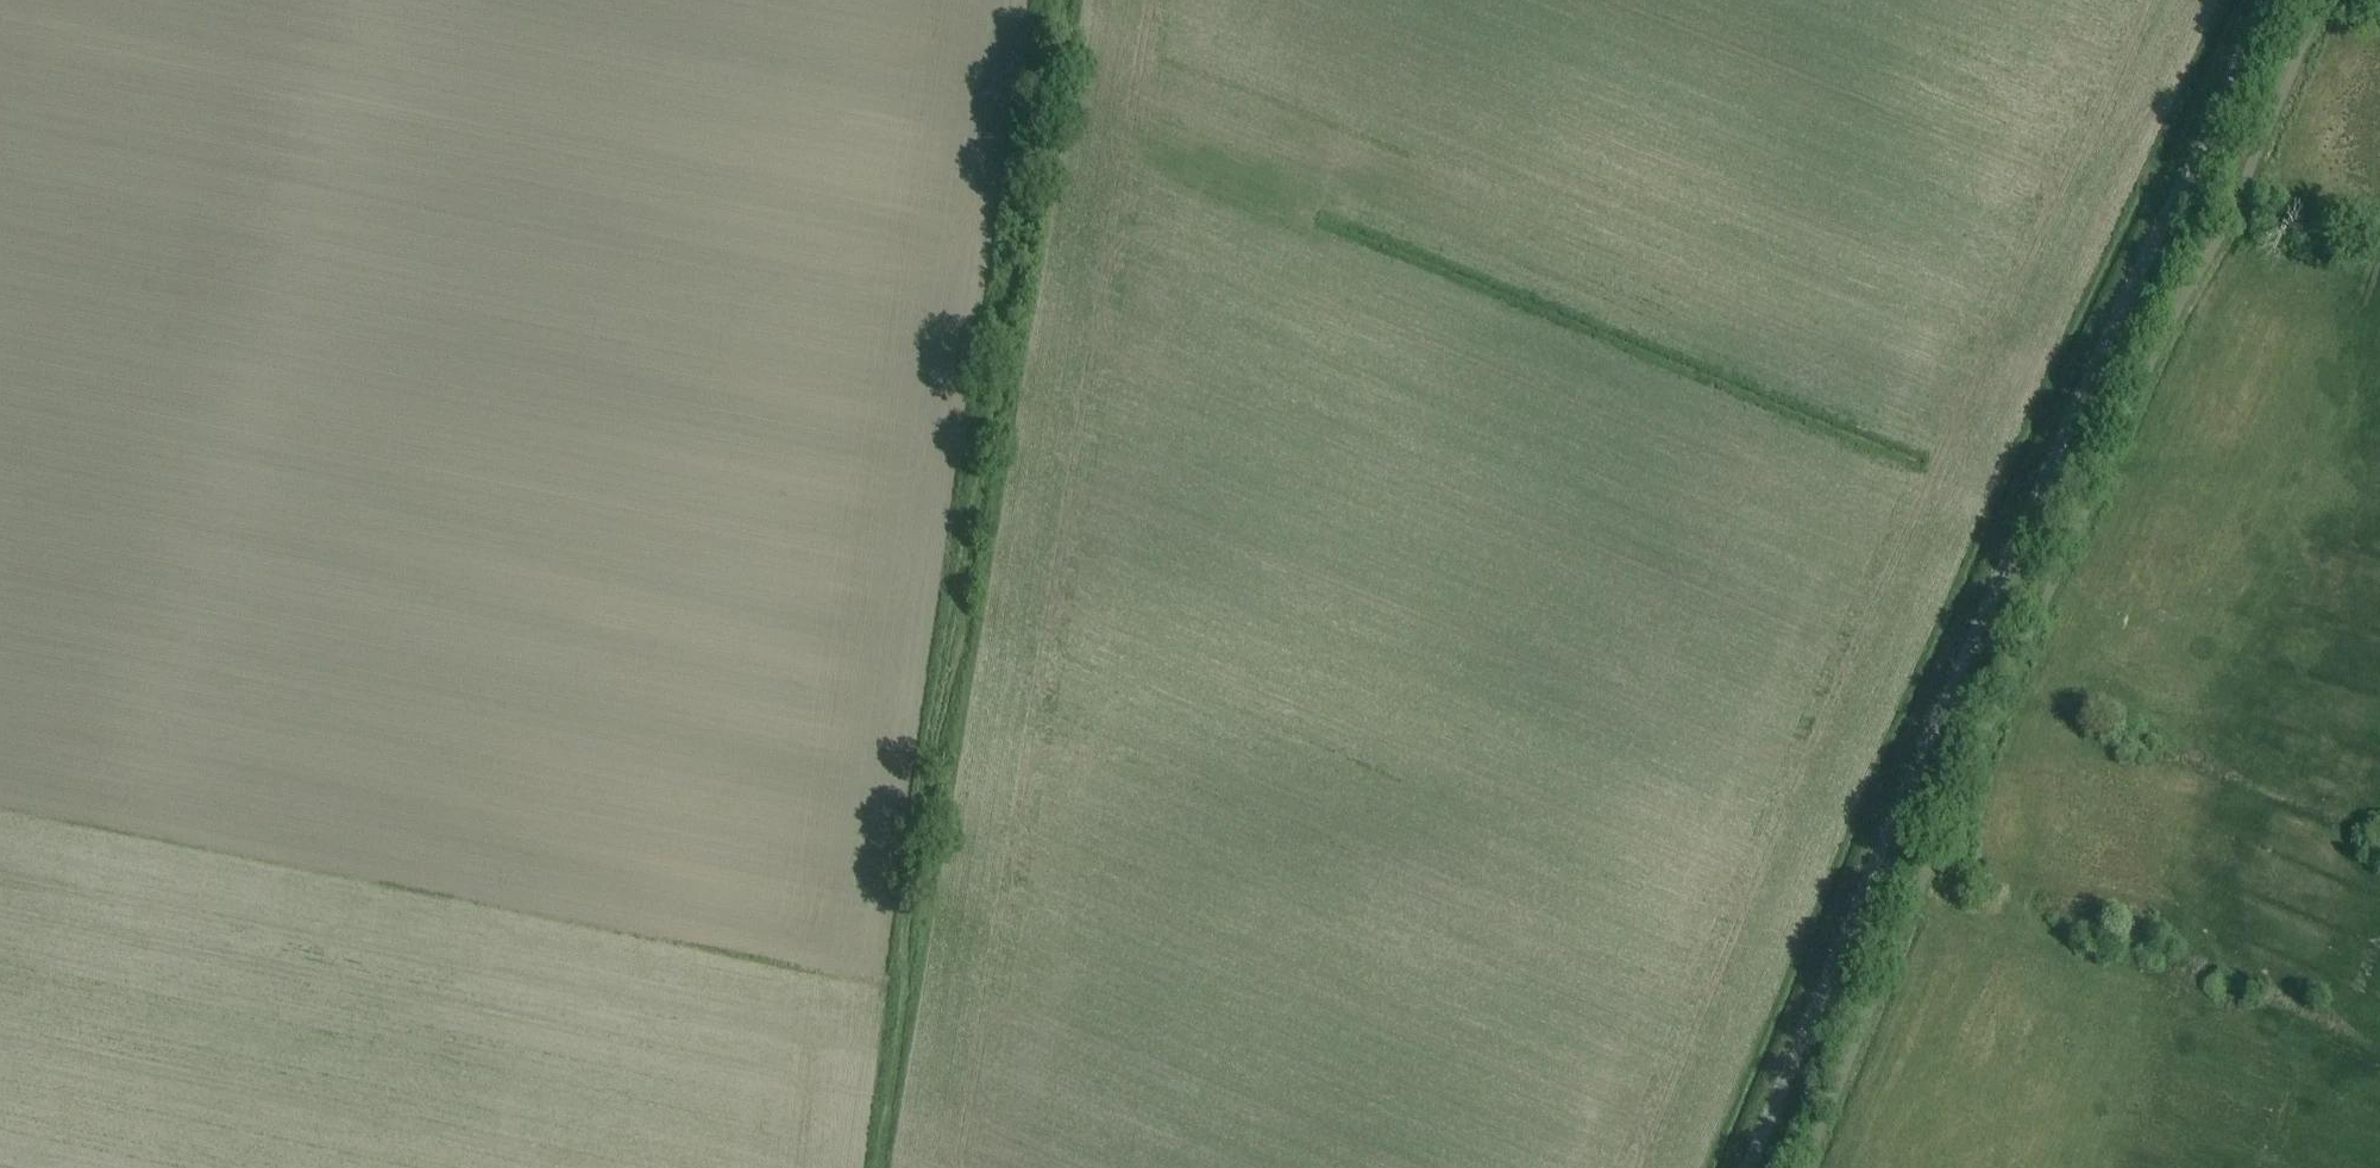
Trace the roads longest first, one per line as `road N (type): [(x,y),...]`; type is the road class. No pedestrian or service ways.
road 1 (unclassified): [(1750,1167),(1891,832),(2266,0)]
road 2 (track): [(875,1167),(1045,0)]

